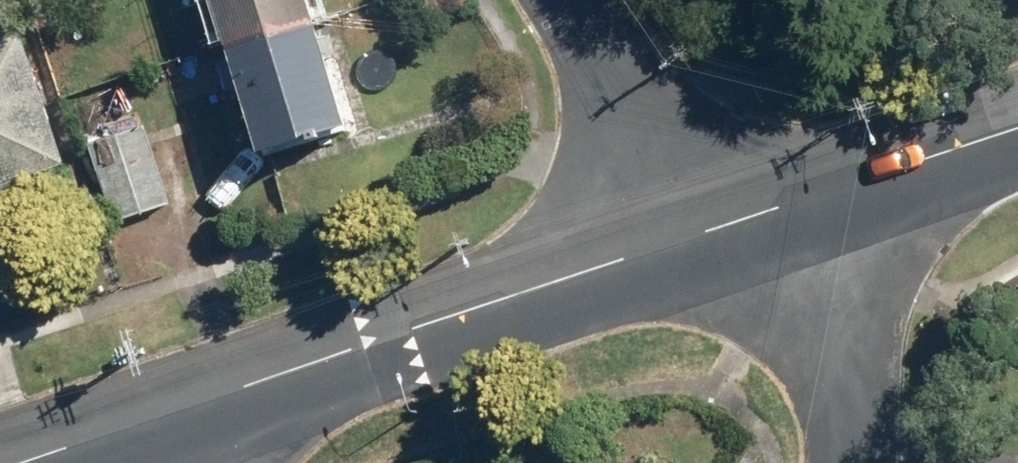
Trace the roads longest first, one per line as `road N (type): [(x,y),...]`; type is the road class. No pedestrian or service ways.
road 1 (tertiary): [(749,224),(130,432)]
road 2 (residential): [(749,224),(699,185),(573,0)]
road 3 (tertiary): [(1017,134),(749,224)]
road 4 (residential): [(749,224),(794,265),(830,324),(842,365),(846,462)]

